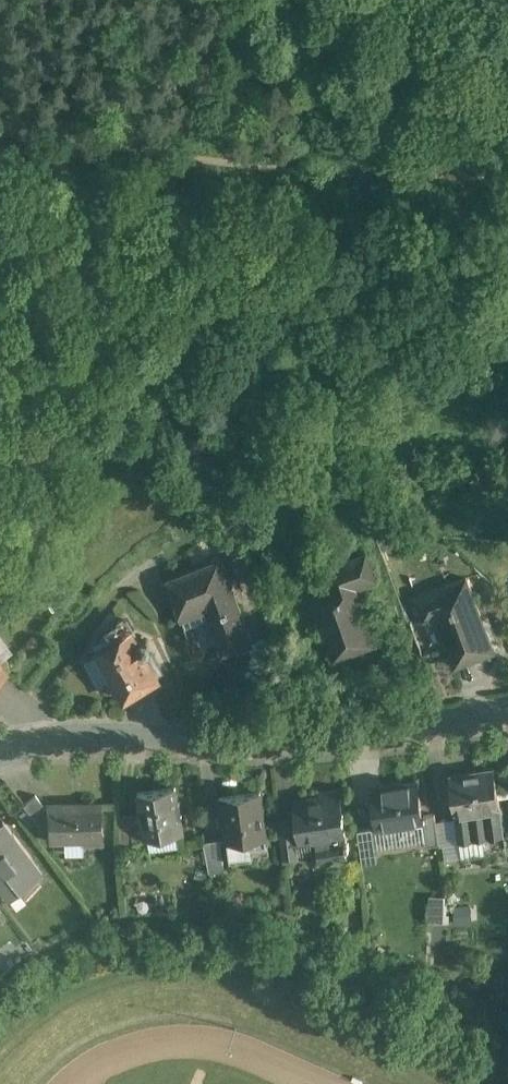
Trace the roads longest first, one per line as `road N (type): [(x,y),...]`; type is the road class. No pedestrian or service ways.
road 1 (residential): [(507,702),(336,733),(0,738)]

